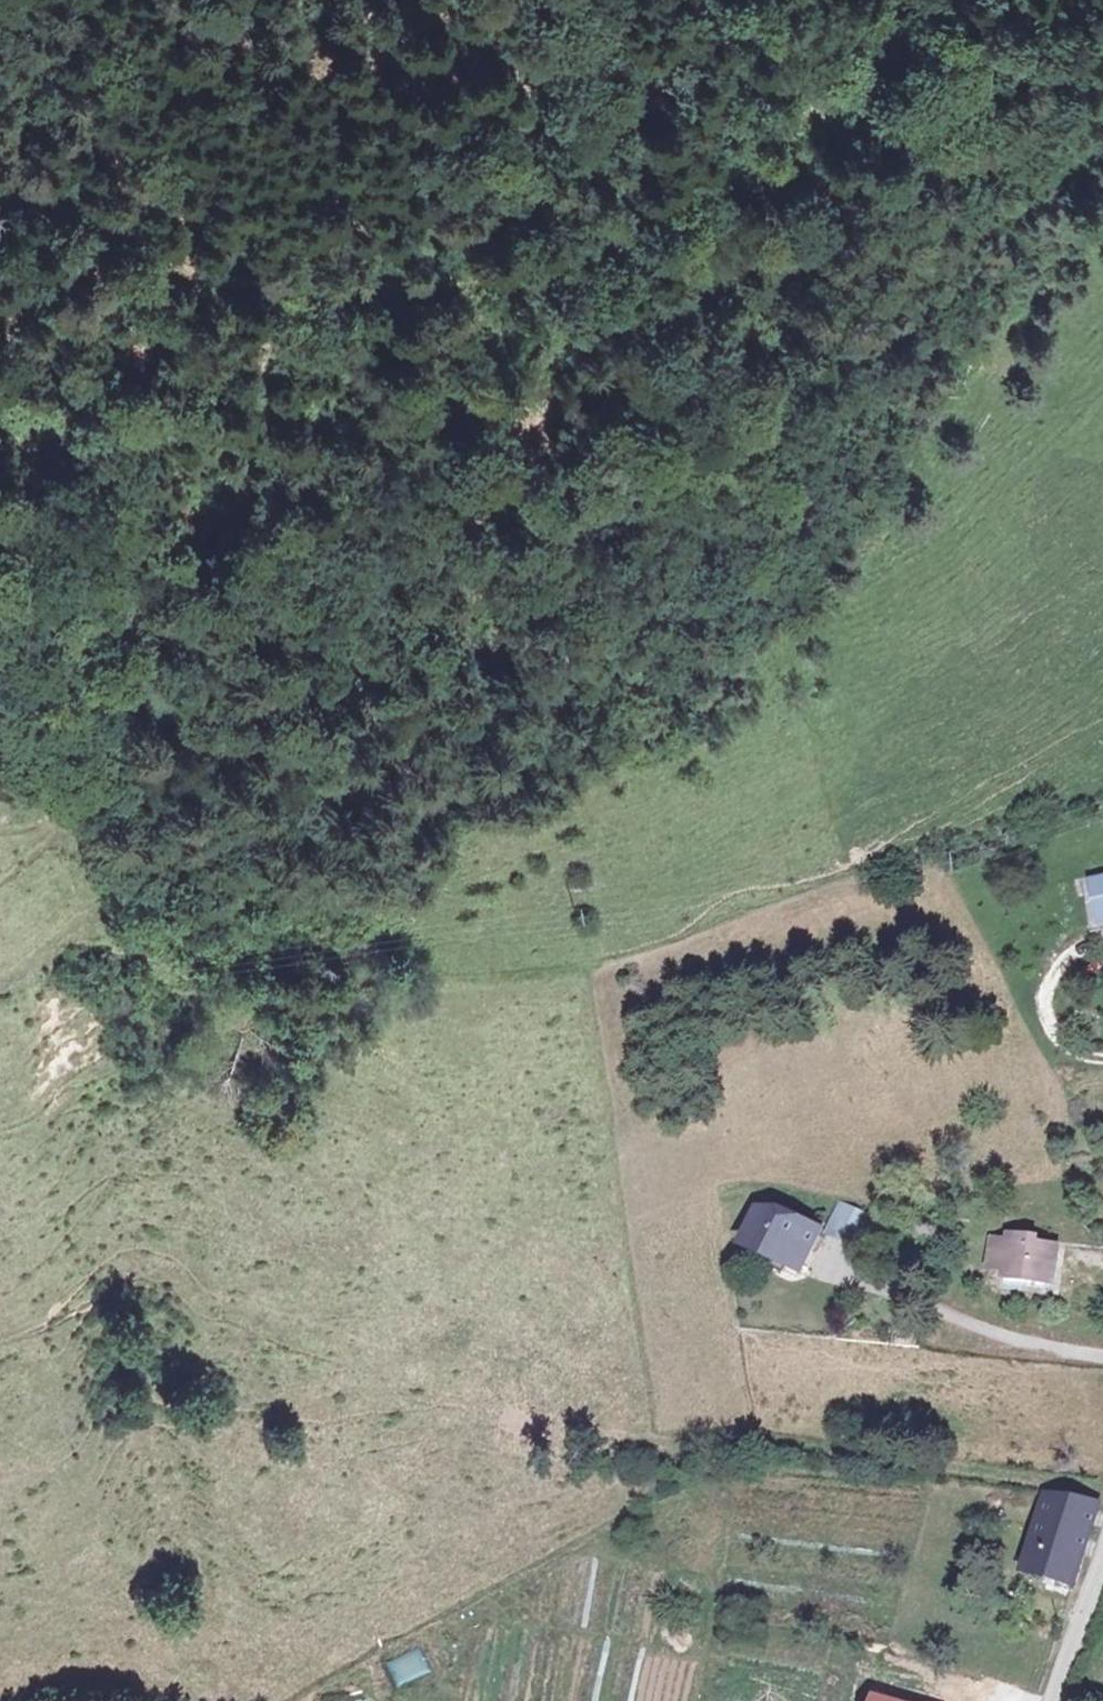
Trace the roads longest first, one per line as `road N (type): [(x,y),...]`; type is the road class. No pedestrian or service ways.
road 1 (track): [(0,184),(208,270),(316,287),(520,269),(600,237),(729,149),(829,102),(872,68),(889,29),(887,0)]
road 2 (unclassified): [(1102,1554),(1053,1700)]

